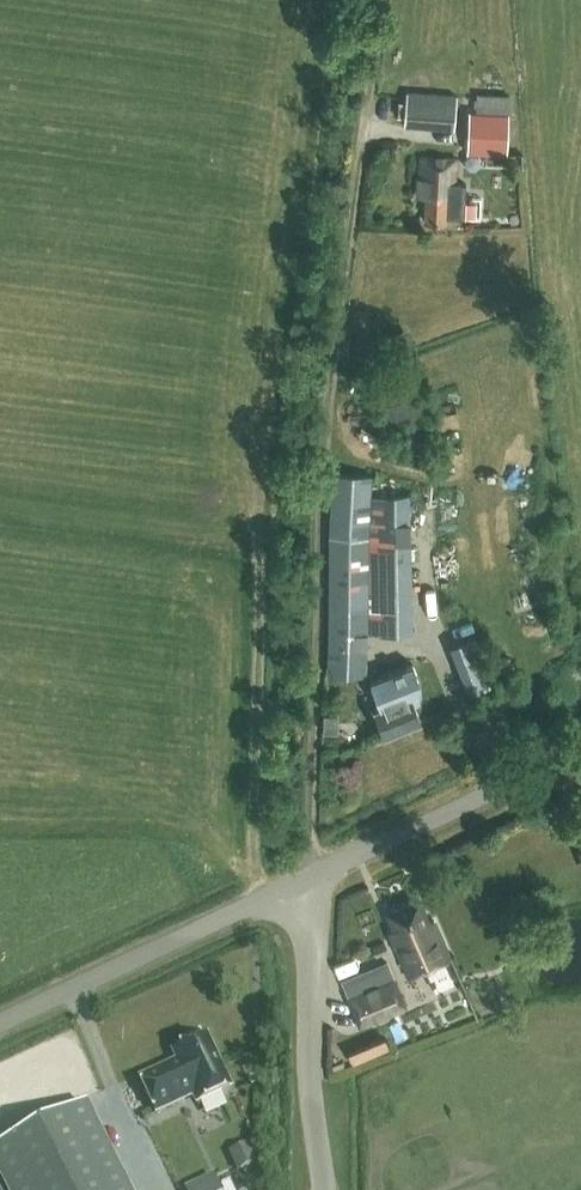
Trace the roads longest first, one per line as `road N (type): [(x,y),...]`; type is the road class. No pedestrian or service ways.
road 1 (track): [(303,881),(329,385),(379,0)]
road 2 (unclassified): [(0,1023),(580,750)]

